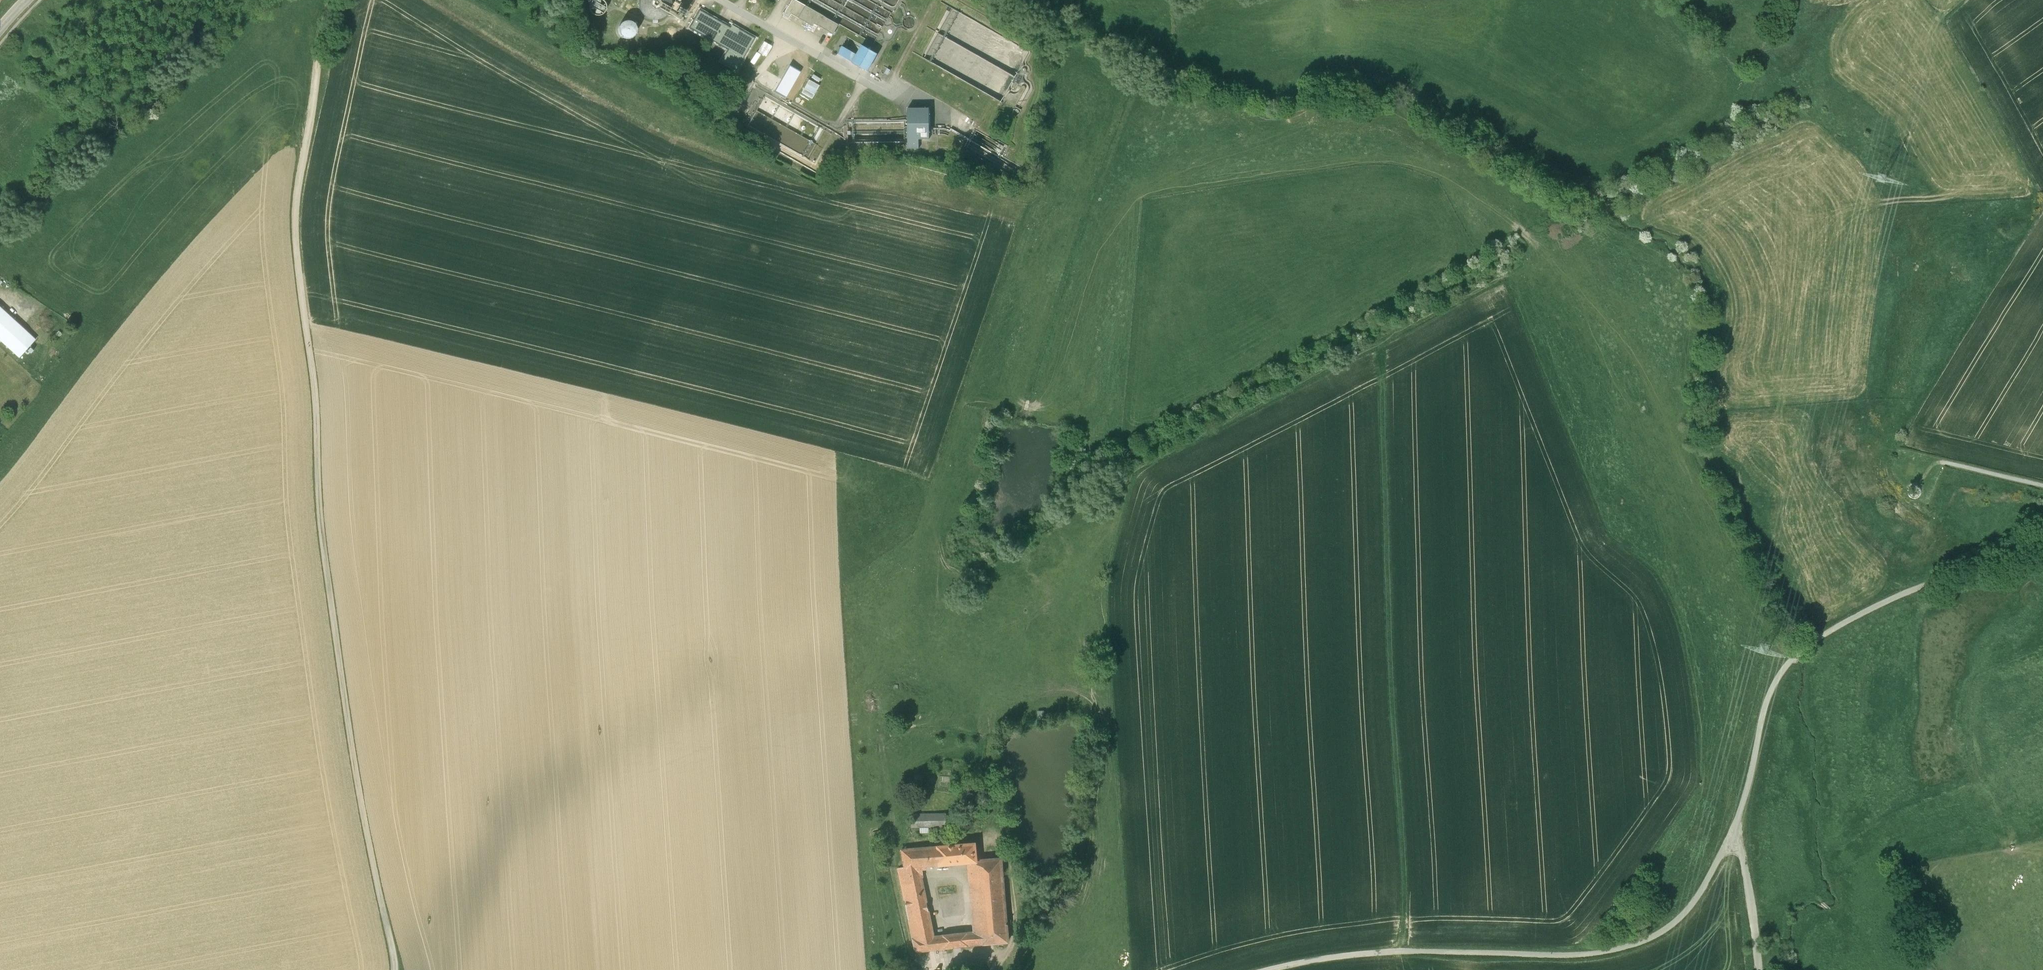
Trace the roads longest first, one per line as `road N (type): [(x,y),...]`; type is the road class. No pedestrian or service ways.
road 1 (track): [(2042,537),(1884,603),(1792,660),(1767,701),(1732,833),(1693,903),(1656,935),(1590,954),(1399,952),(1270,969)]
road 2 (track): [(394,969),(342,690),(297,263),(297,205),(331,0)]
road 3 (track): [(1381,348),(1404,889),(1399,952)]

